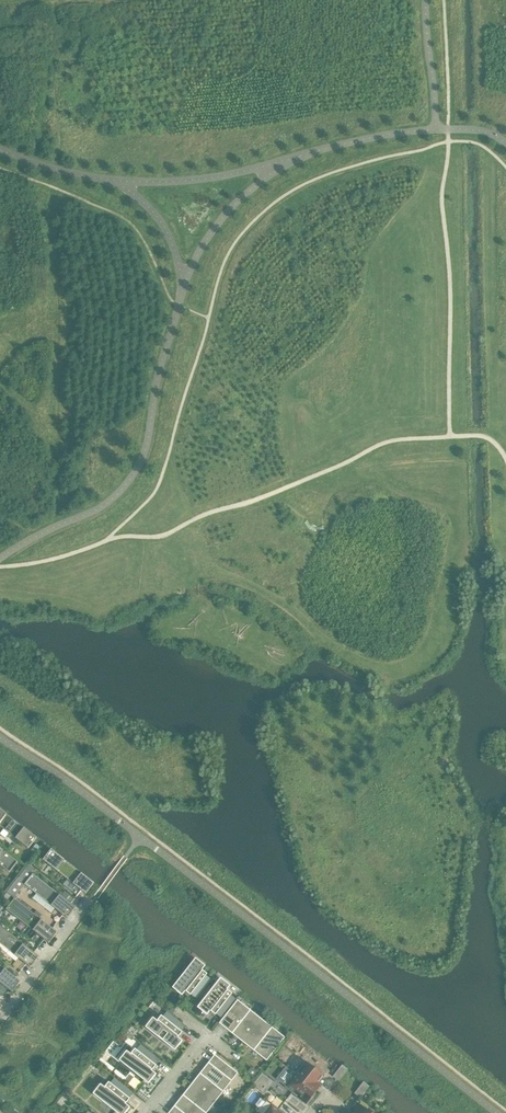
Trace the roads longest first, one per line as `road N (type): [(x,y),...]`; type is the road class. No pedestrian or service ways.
road 1 (residential): [(0,1022),(94,899)]

